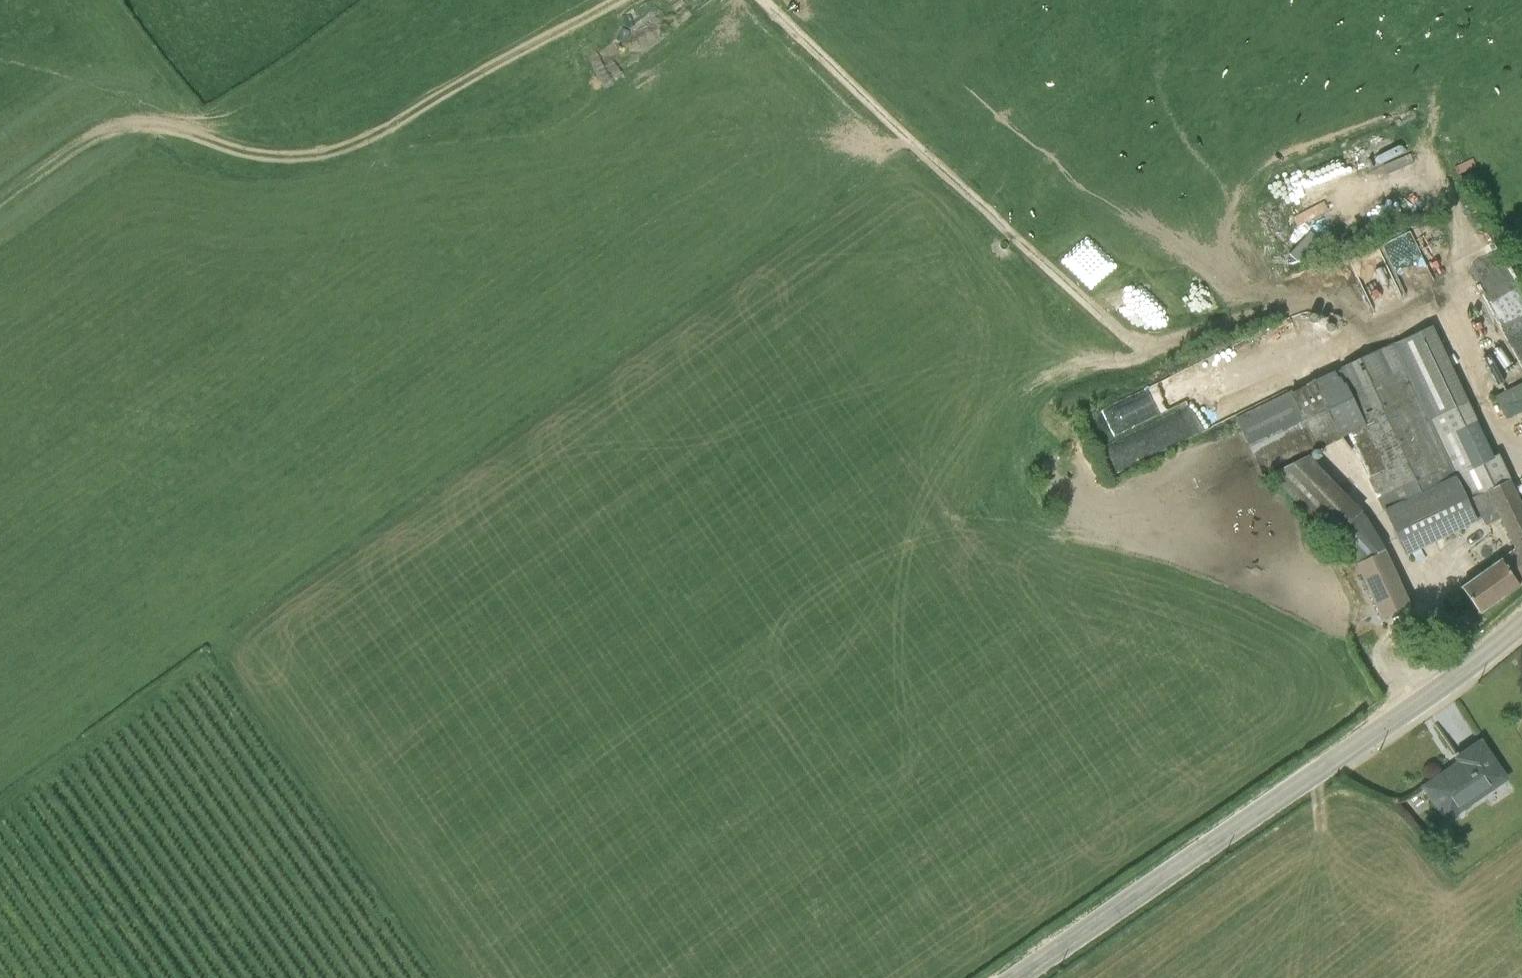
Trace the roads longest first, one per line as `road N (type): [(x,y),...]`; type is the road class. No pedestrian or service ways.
road 1 (tertiary): [(1015,977),(1521,625)]

